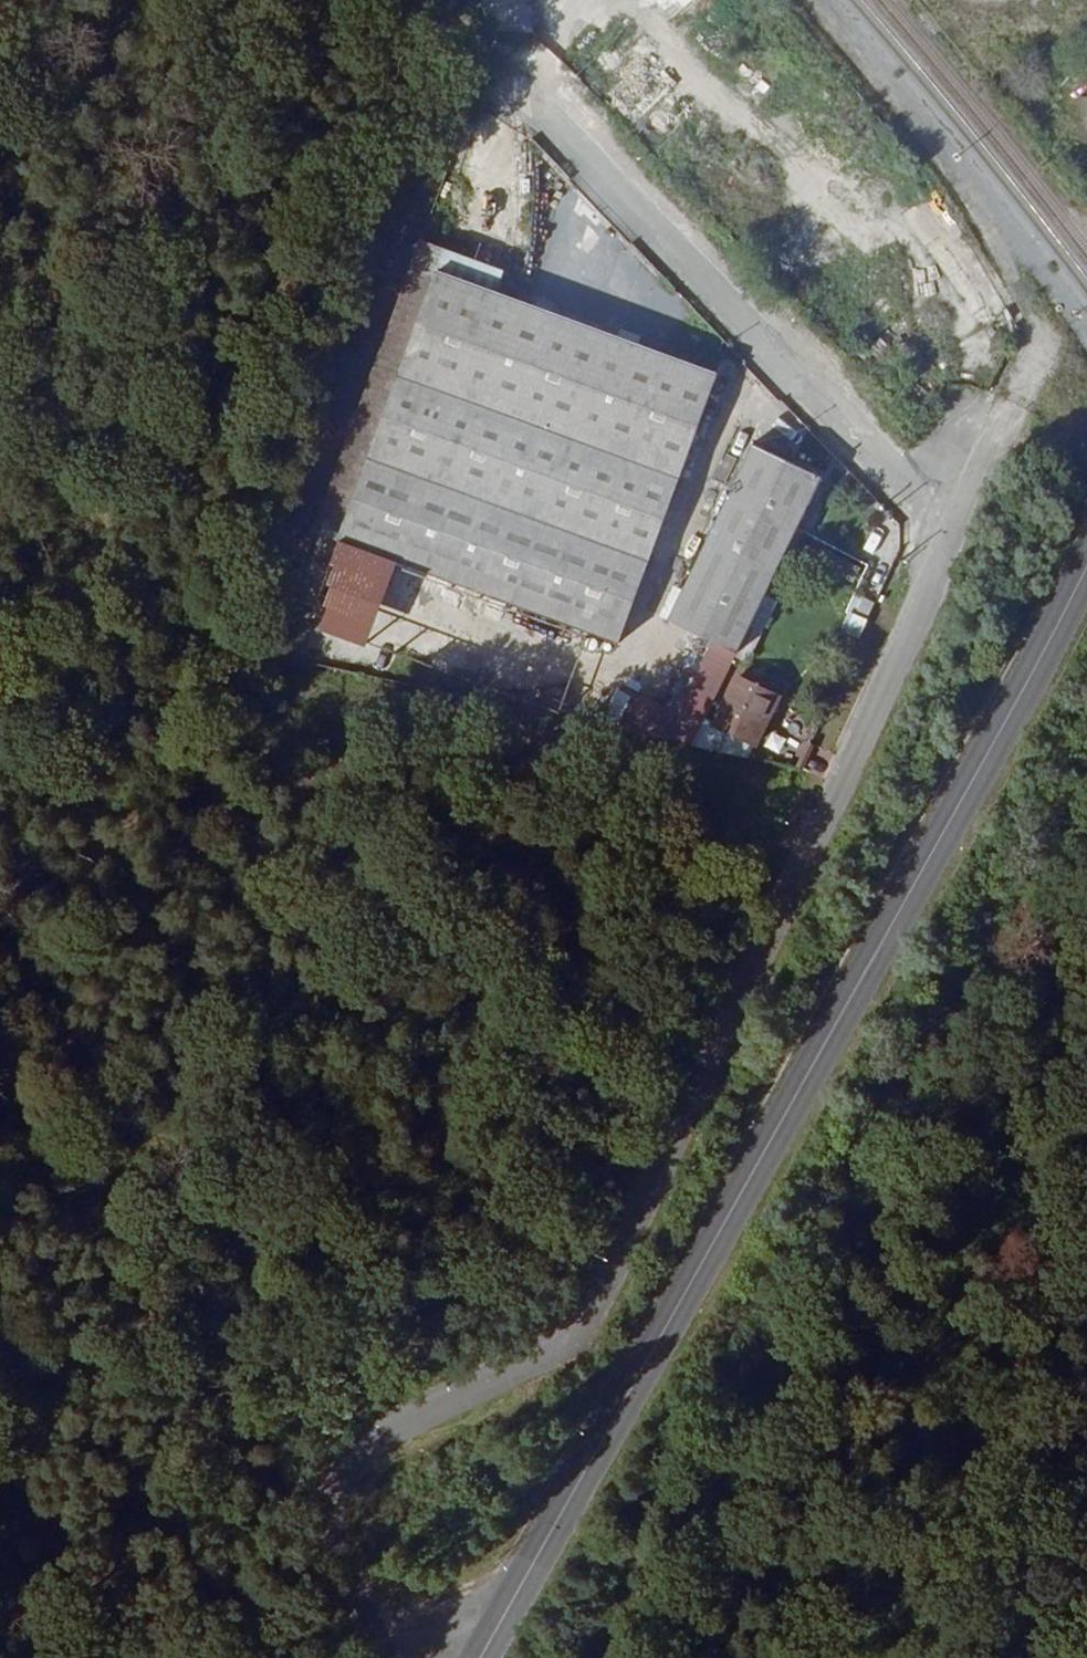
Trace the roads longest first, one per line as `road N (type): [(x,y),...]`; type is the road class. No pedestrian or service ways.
road 1 (tertiary): [(482,1657),(955,817),(1086,565)]

